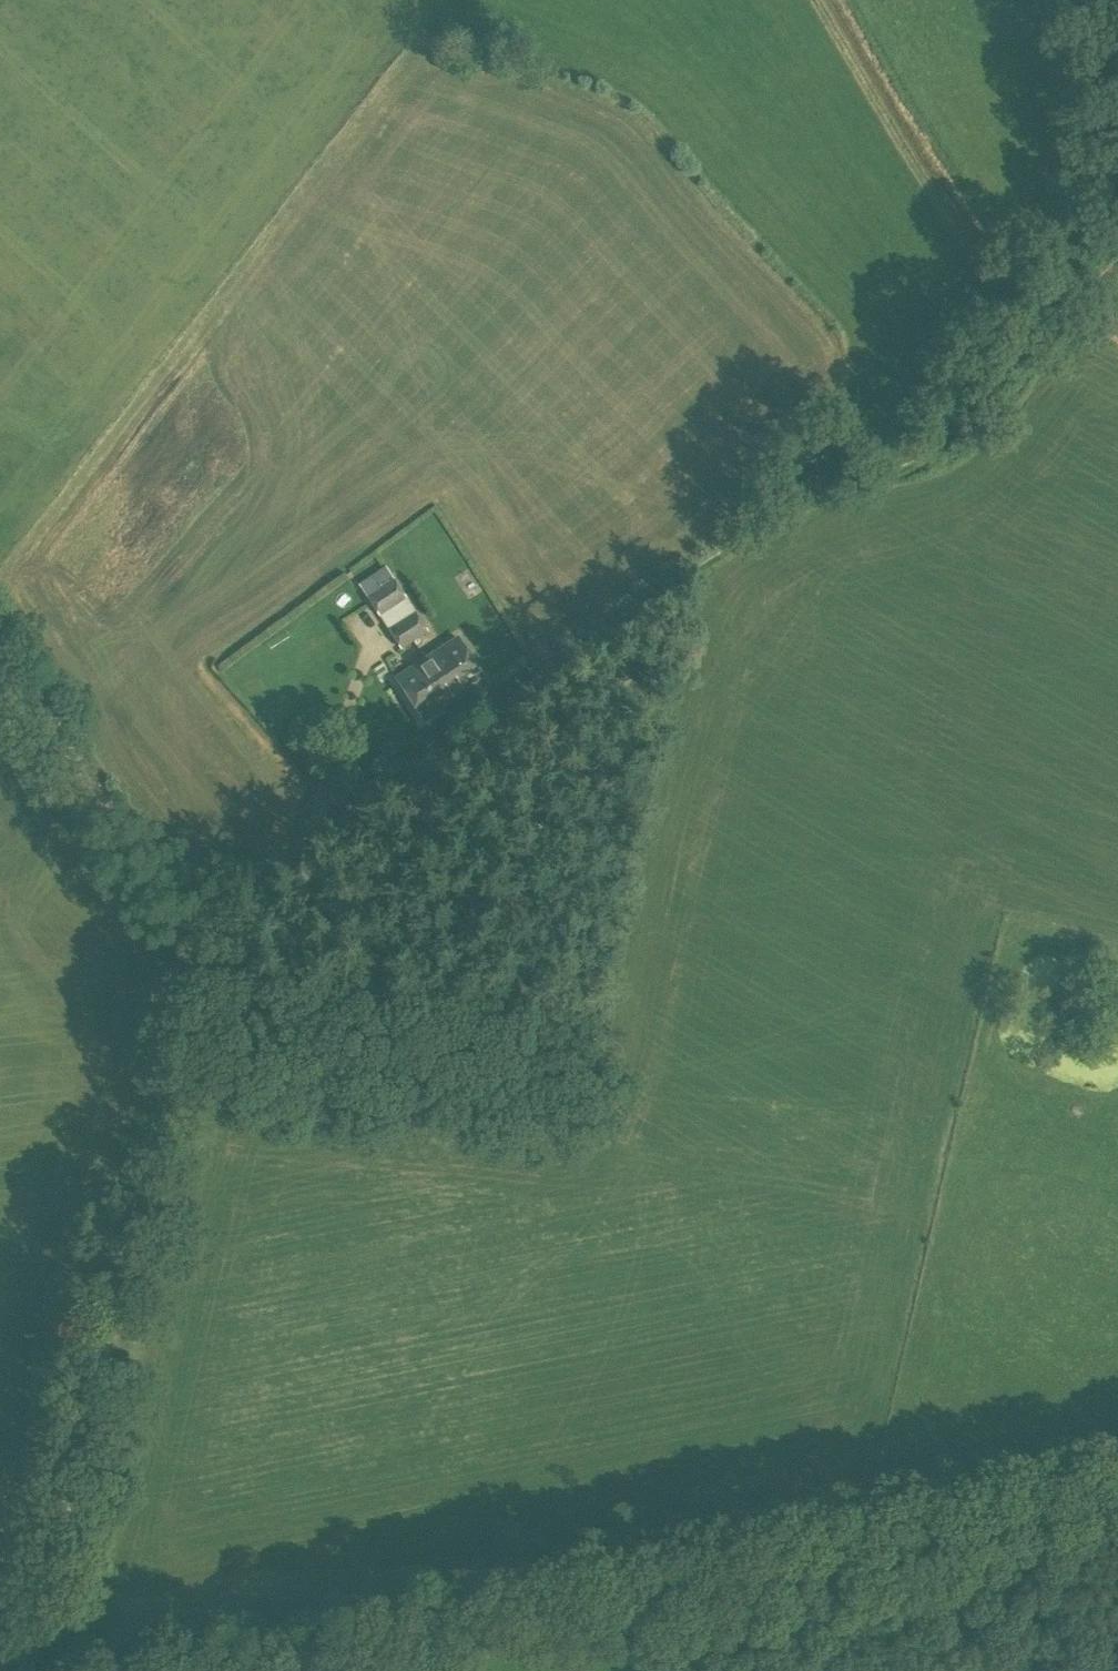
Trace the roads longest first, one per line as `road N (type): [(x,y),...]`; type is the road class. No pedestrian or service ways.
road 1 (track): [(1117,1504),(325,1670)]
road 2 (track): [(185,919),(191,948),(25,1670)]
road 3 (track): [(185,919),(0,656)]

